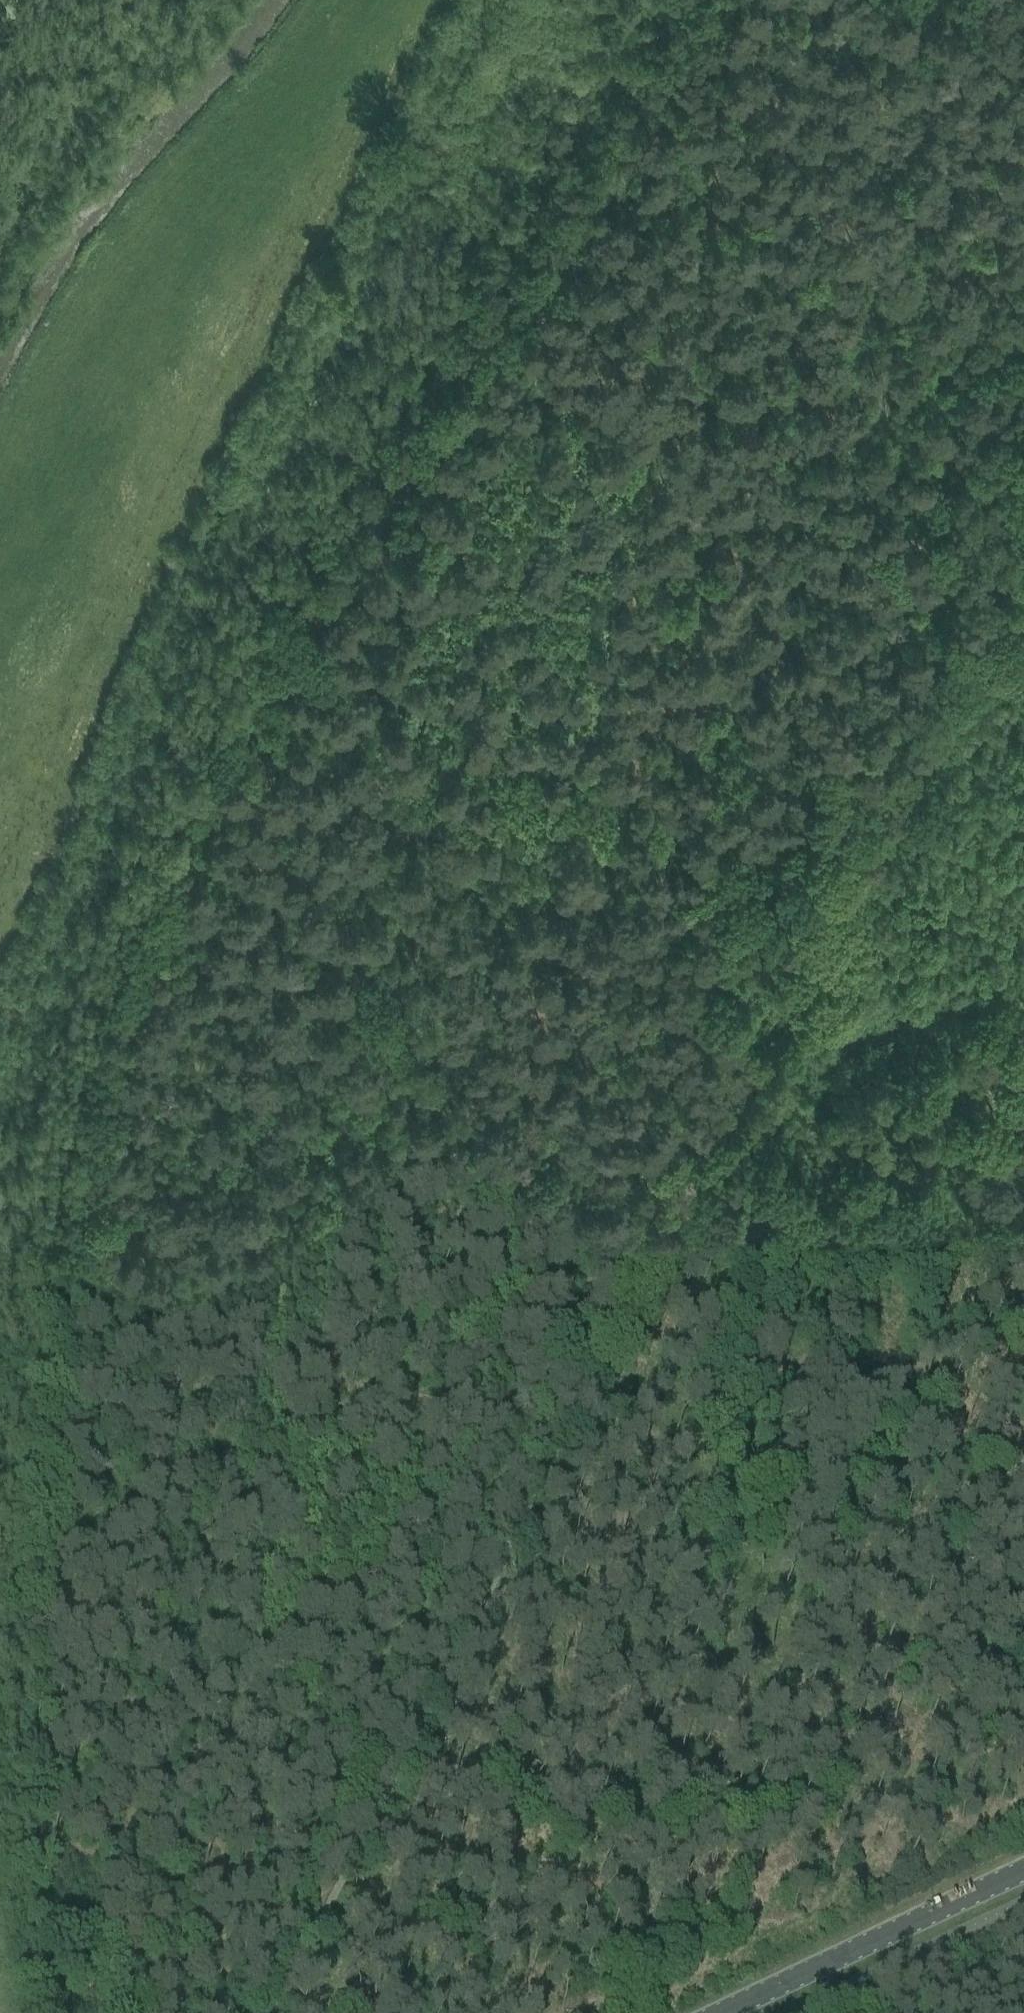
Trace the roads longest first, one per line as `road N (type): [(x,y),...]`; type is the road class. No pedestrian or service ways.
road 1 (tertiary): [(729,2012),(1023,1874)]

